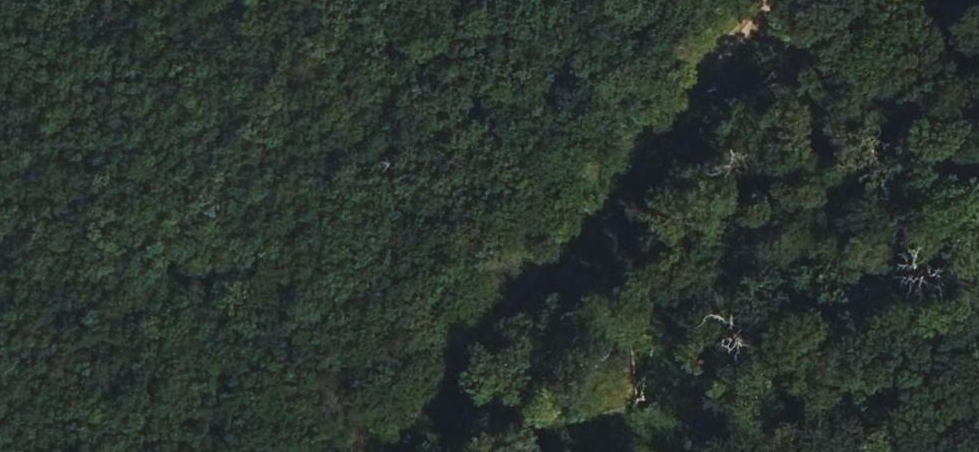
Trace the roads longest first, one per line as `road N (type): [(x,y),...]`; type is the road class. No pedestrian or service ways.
road 1 (track): [(774,0),(383,451)]

